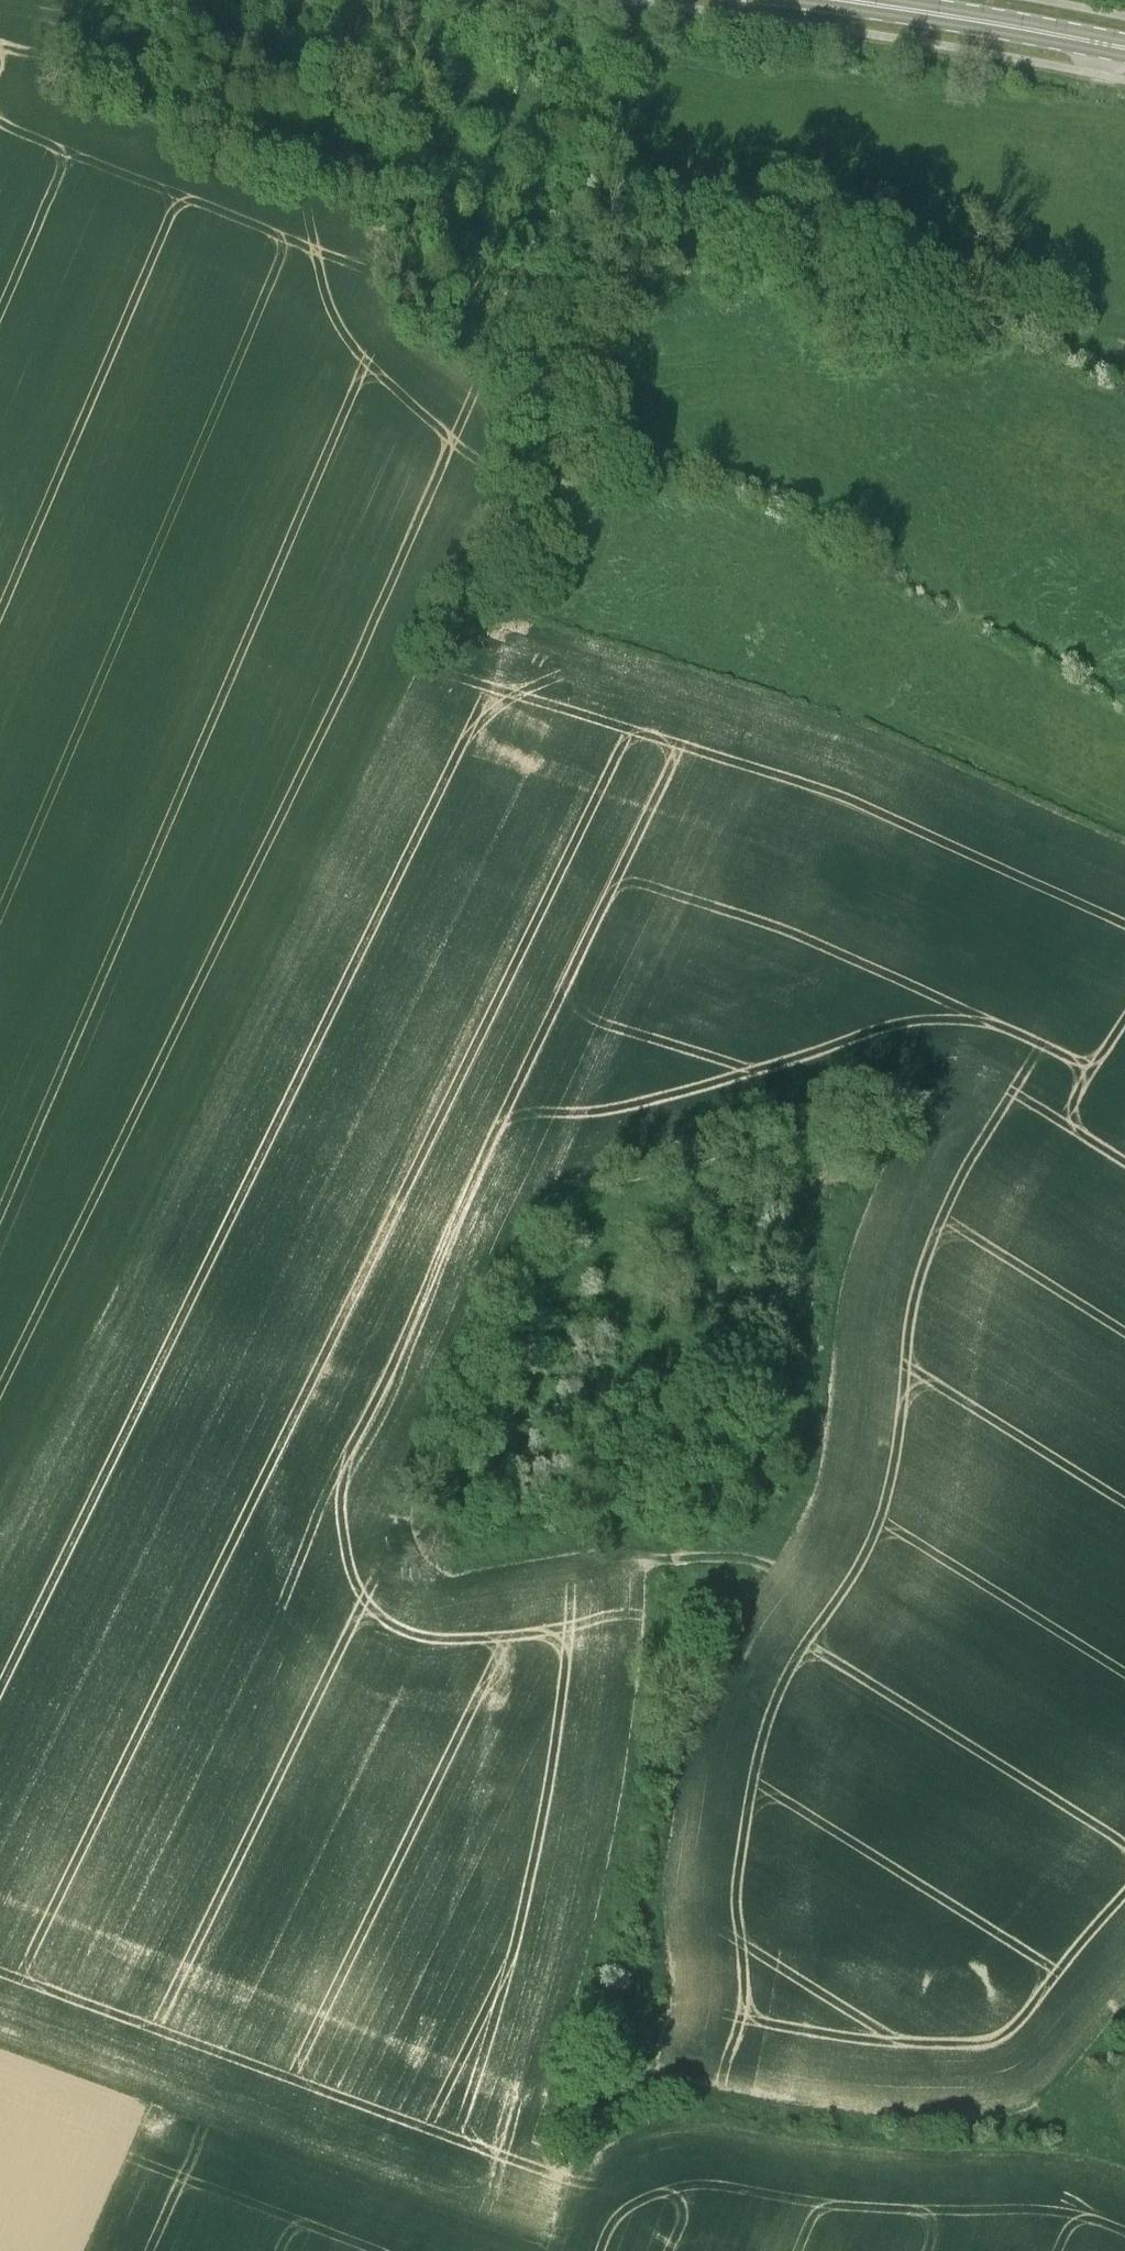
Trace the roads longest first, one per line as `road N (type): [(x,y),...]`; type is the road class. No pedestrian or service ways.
road 1 (primary): [(1124,49),(838,0)]

